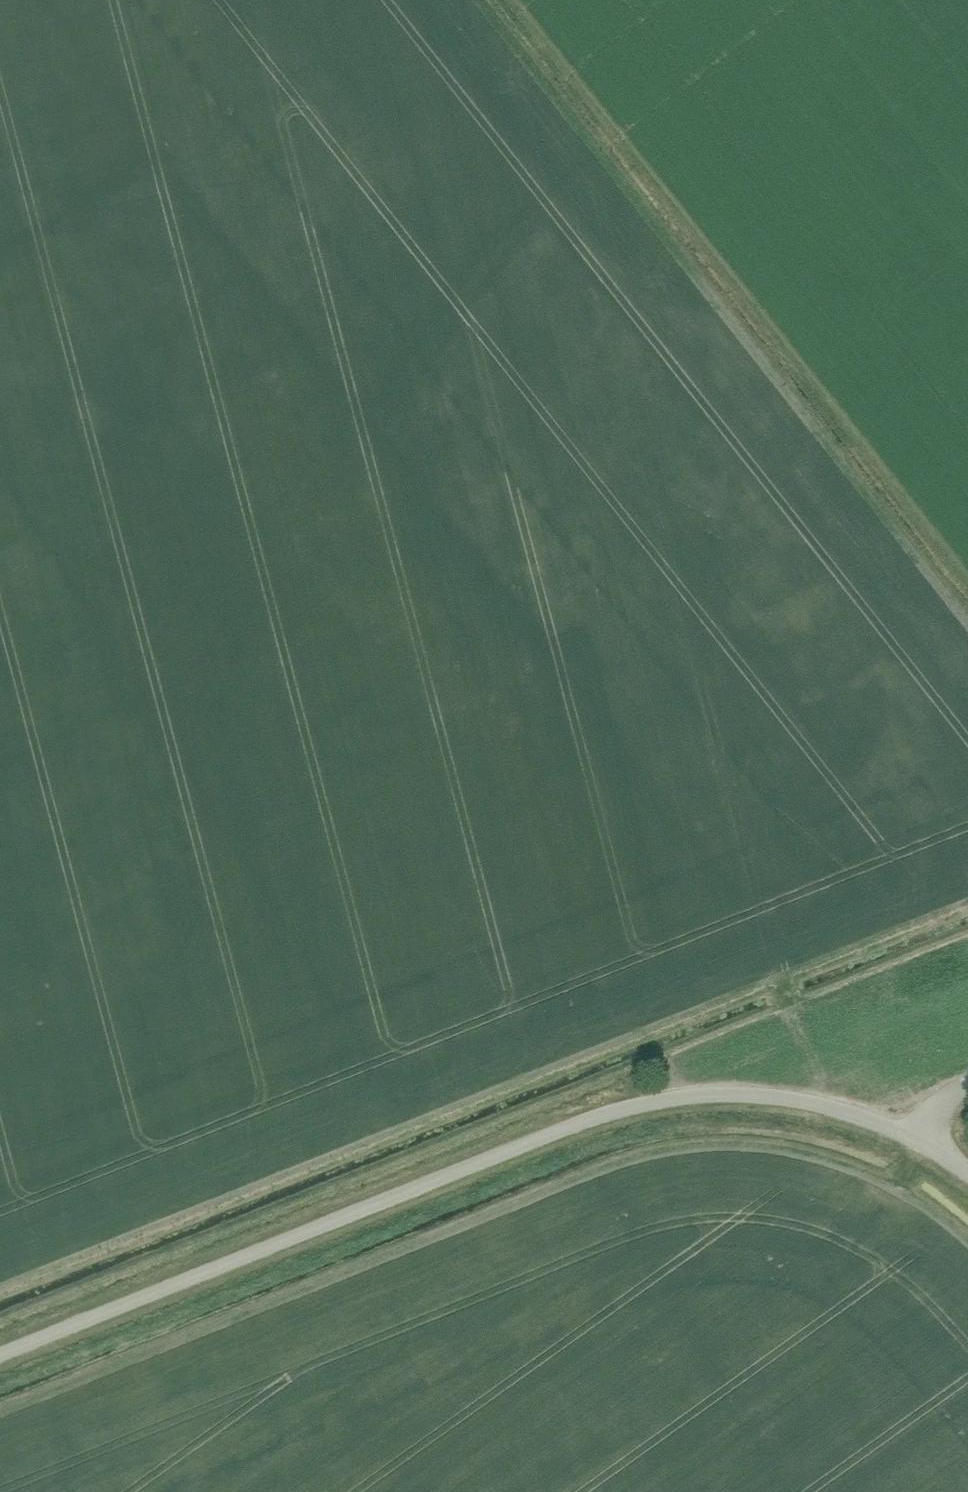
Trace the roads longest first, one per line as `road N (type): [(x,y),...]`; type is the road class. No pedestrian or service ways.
road 1 (unclassified): [(967,1173),(907,1135),(839,1108),(768,1095),(660,1100),(0,1354)]

